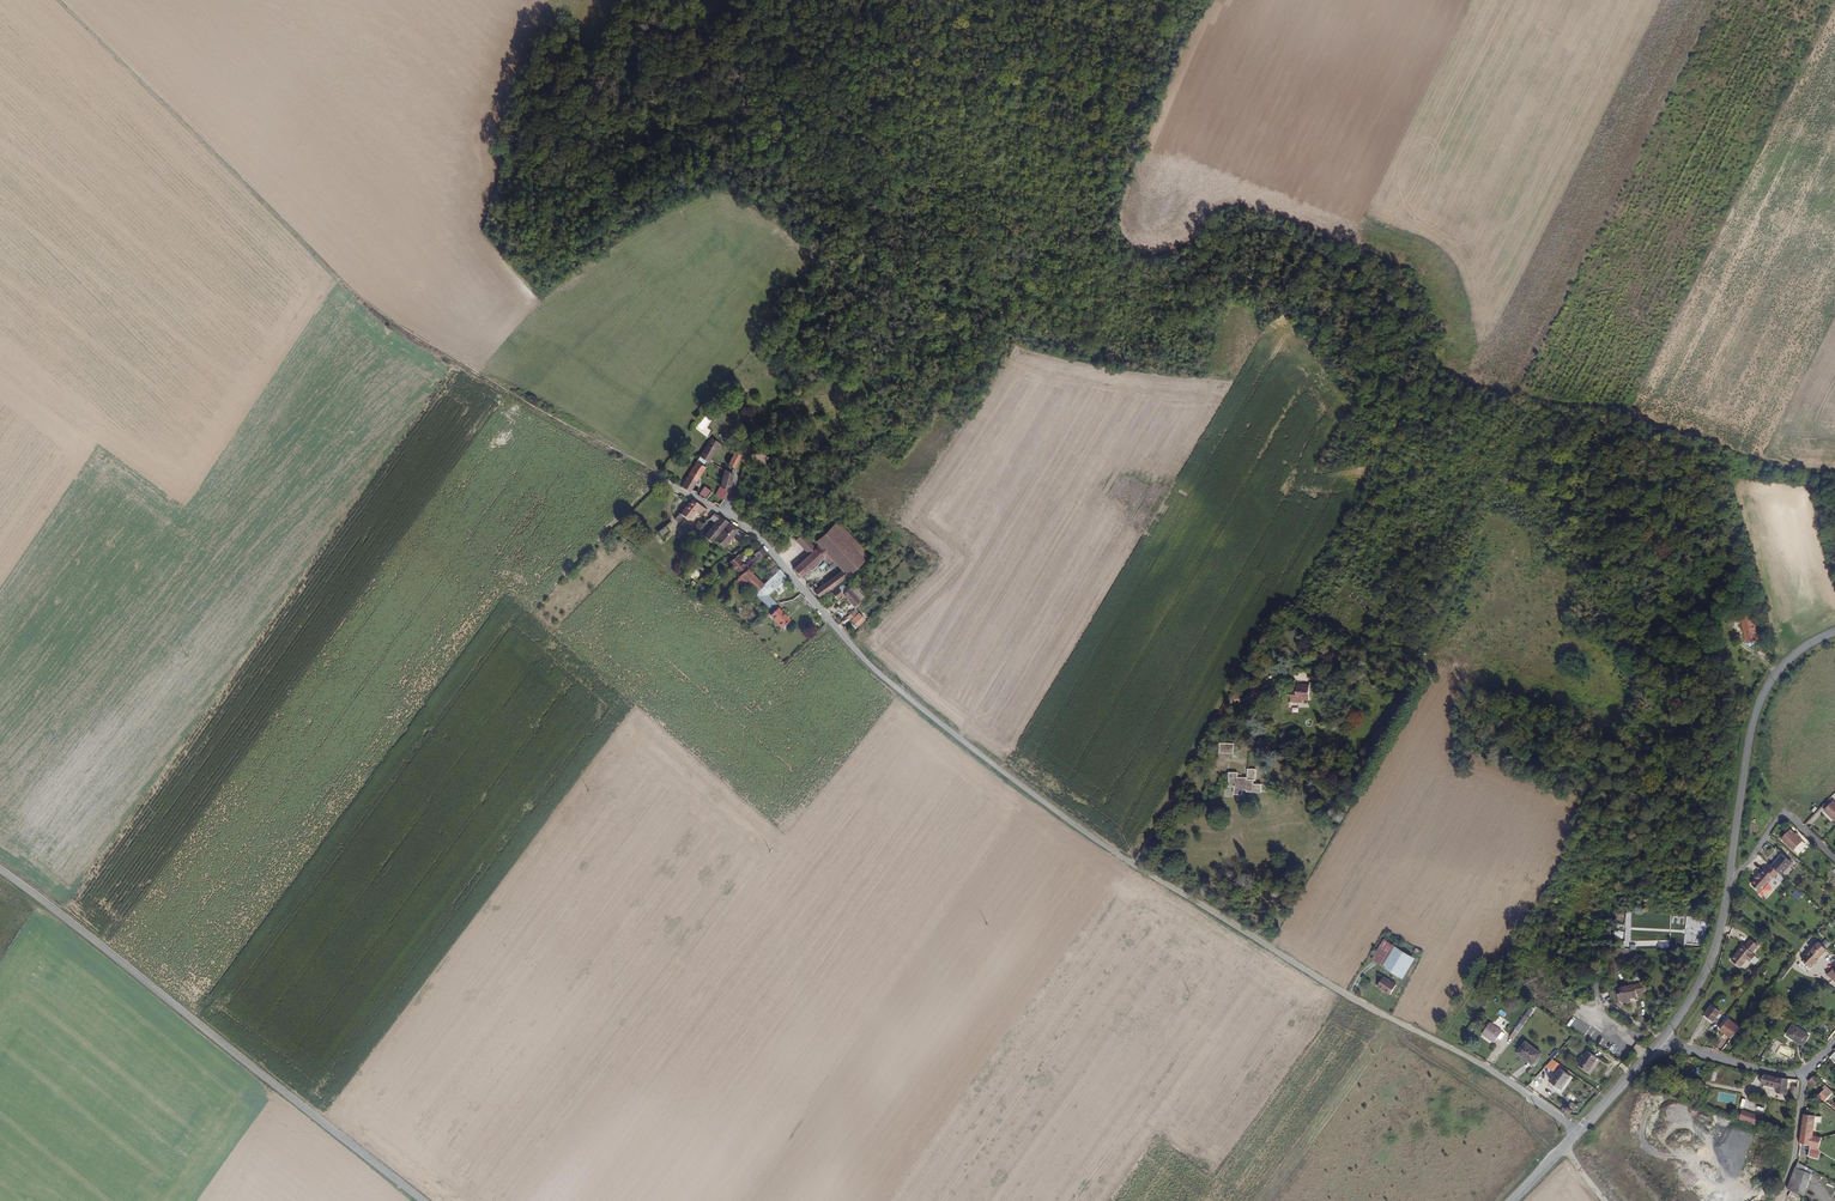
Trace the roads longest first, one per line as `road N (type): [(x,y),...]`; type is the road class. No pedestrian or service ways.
road 1 (unclassified): [(1579,1132),(1481,1064),(1359,1003),(1135,865),(1010,778),(875,671),(770,548),(725,516)]
road 2 (track): [(665,481),(394,323),(56,0)]
road 3 (tertiary): [(424,1200),(0,870)]
road 4 (unclassified): [(1729,877),(1760,703),(1785,664),(1834,633)]
road 5 (residential): [(1834,1041),(1806,1072),(1783,1075),(1662,1041)]
road 6 (unclassified): [(1662,1041),(1706,972),(1729,877)]
road 7 (unclassified): [(1834,858),(1782,816),(1729,877)]
road 8 (unclassified): [(1579,1132),(1662,1041)]

